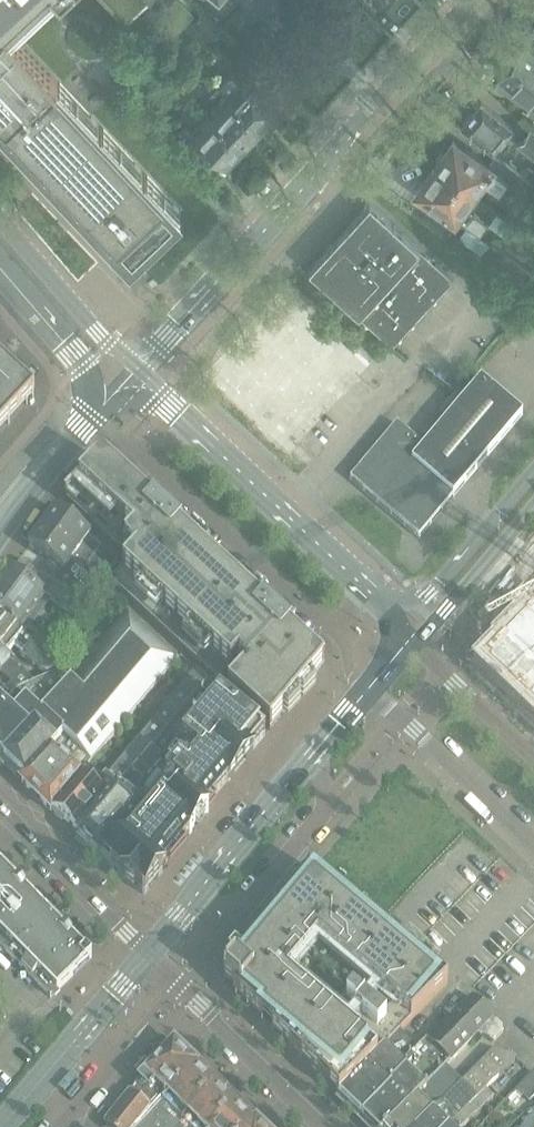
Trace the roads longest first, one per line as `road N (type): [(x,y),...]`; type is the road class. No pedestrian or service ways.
road 1 (residential): [(470,0),(135,370)]
road 2 (residential): [(186,424),(149,464),(327,622),(341,620),(364,594)]
road 3 (tertiary): [(364,594),(186,424)]
road 4 (tertiary): [(148,954),(324,1126)]
road 5 (residential): [(189,905),(248,903),(330,801),(317,748)]
road 6 (residential): [(368,692),(533,842)]
road 7 (tertiary): [(533,473),(441,582),(410,601),(374,603)]
road 8 (tertiary): [(0,807),(148,954)]
road 9 (tertiary): [(189,905),(317,748)]
road 10 (tertiary): [(135,370),(0,220)]
road 11 (tertiary): [(533,762),(410,644)]
road 12 (tertiary): [(0,274),(83,370),(100,408)]
road 13 (tertiary): [(100,408),(0,535)]
road 14 (tertiary): [(1,1126),(93,1019)]
road 15 (residential): [(59,1126),(106,1073),(93,1019)]

